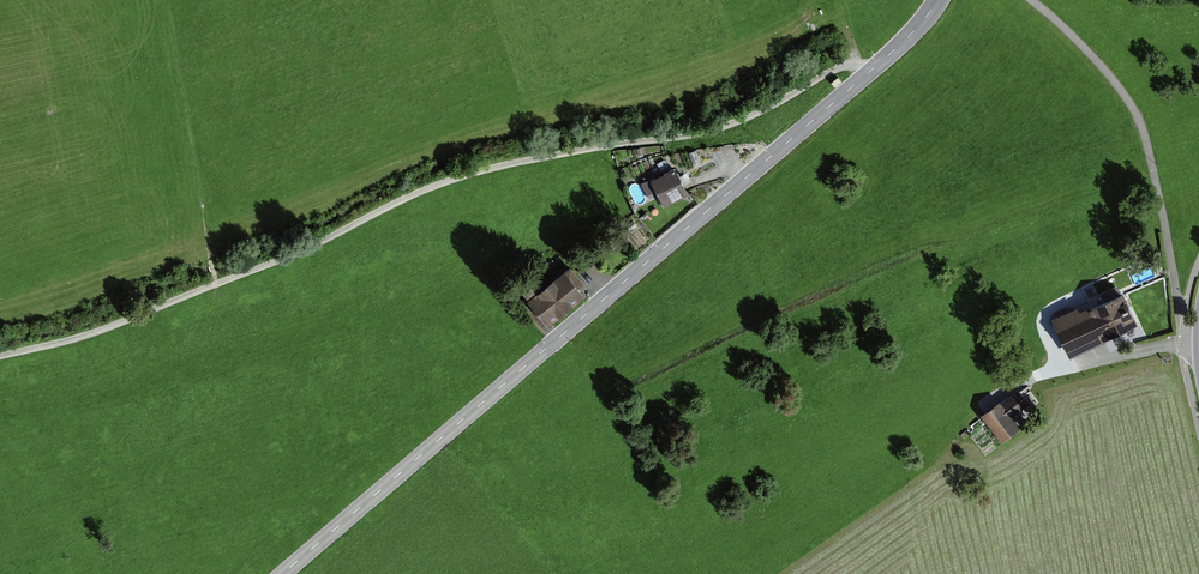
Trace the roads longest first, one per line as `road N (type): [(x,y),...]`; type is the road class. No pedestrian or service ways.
road 1 (track): [(873,68),(848,64),(773,107),(701,132),(433,185),(317,246),(107,326),(0,355)]
road 2 (tertiary): [(282,573),(873,68),(937,0)]

